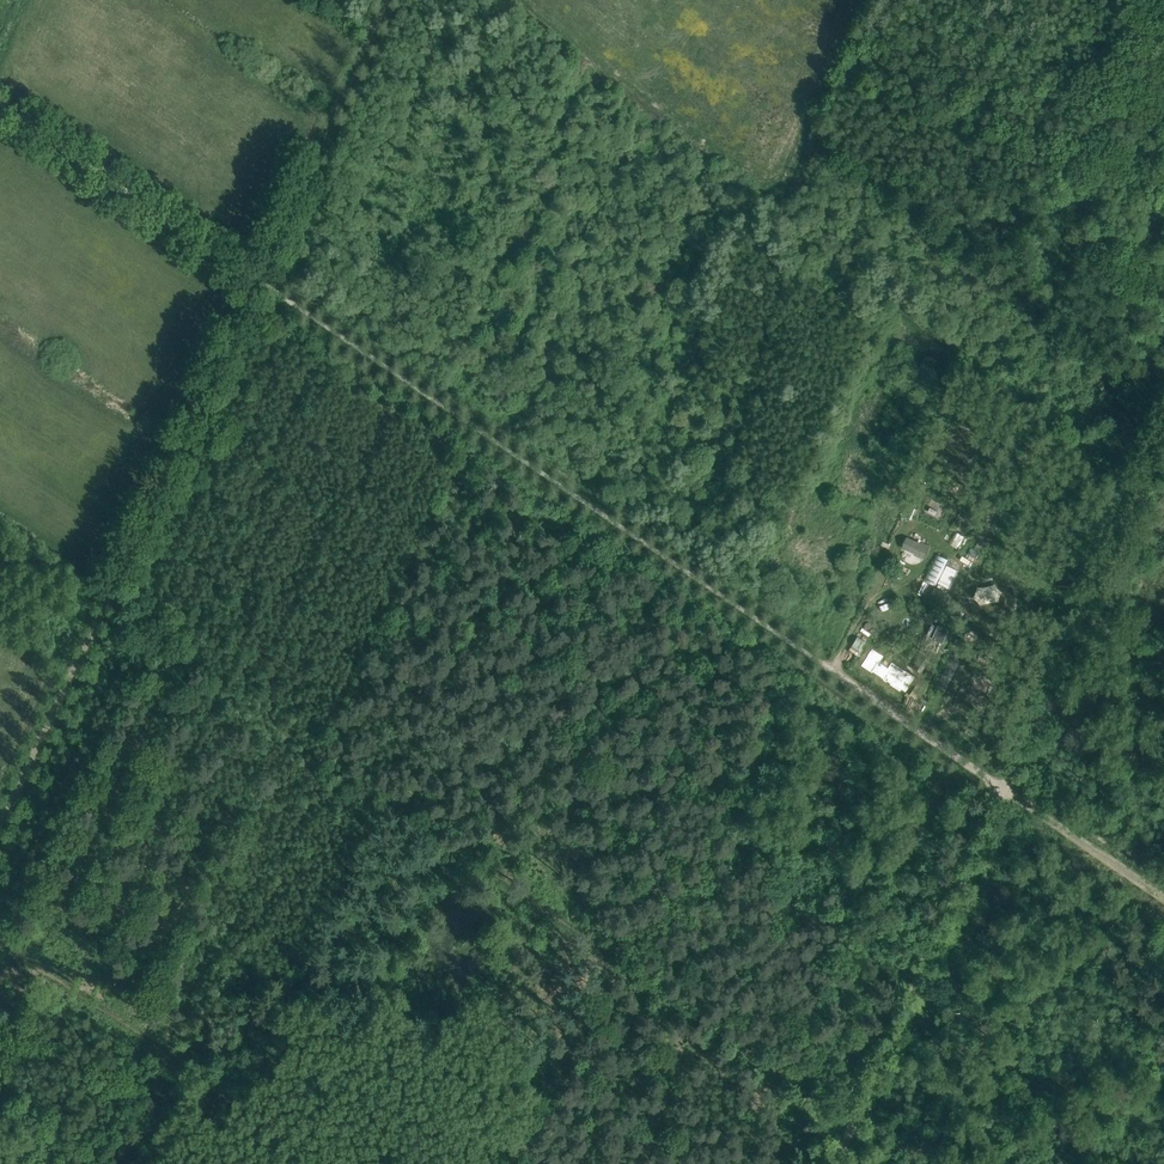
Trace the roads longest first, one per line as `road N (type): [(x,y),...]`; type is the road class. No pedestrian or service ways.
road 1 (unclassified): [(839,1163),(1004,790),(256,278)]
road 2 (track): [(386,0),(0,818)]
road 3 (track): [(766,1062),(96,611)]
road 4 (track): [(1163,896),(1004,790),(1093,590)]
road 5 (track): [(0,948),(329,1163)]
road 6 (track): [(1093,590),(1163,433)]

